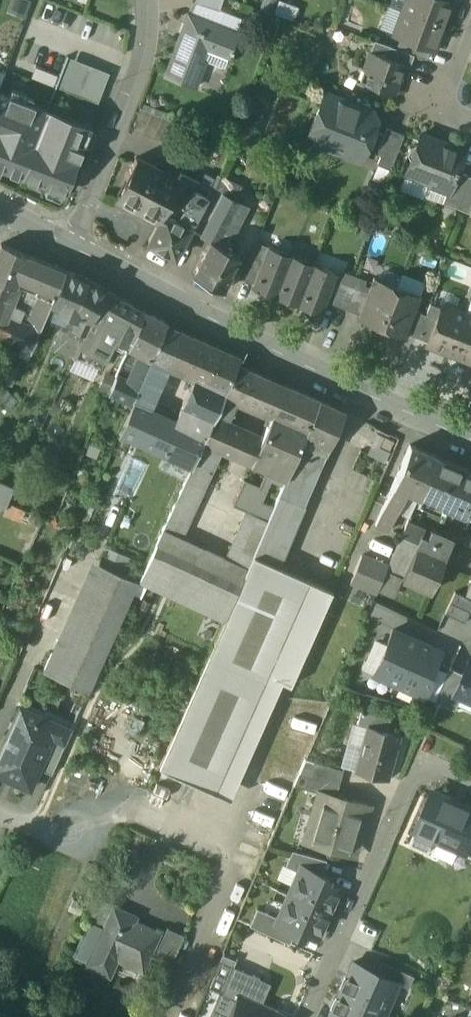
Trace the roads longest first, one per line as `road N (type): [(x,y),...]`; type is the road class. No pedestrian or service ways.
road 1 (tertiary): [(470,442),(71,246)]
road 2 (residential): [(470,780),(423,761),(301,1016)]
road 3 (residential): [(71,246),(143,51),(146,0)]
road 4 (residential): [(470,21),(438,107),(470,120)]

